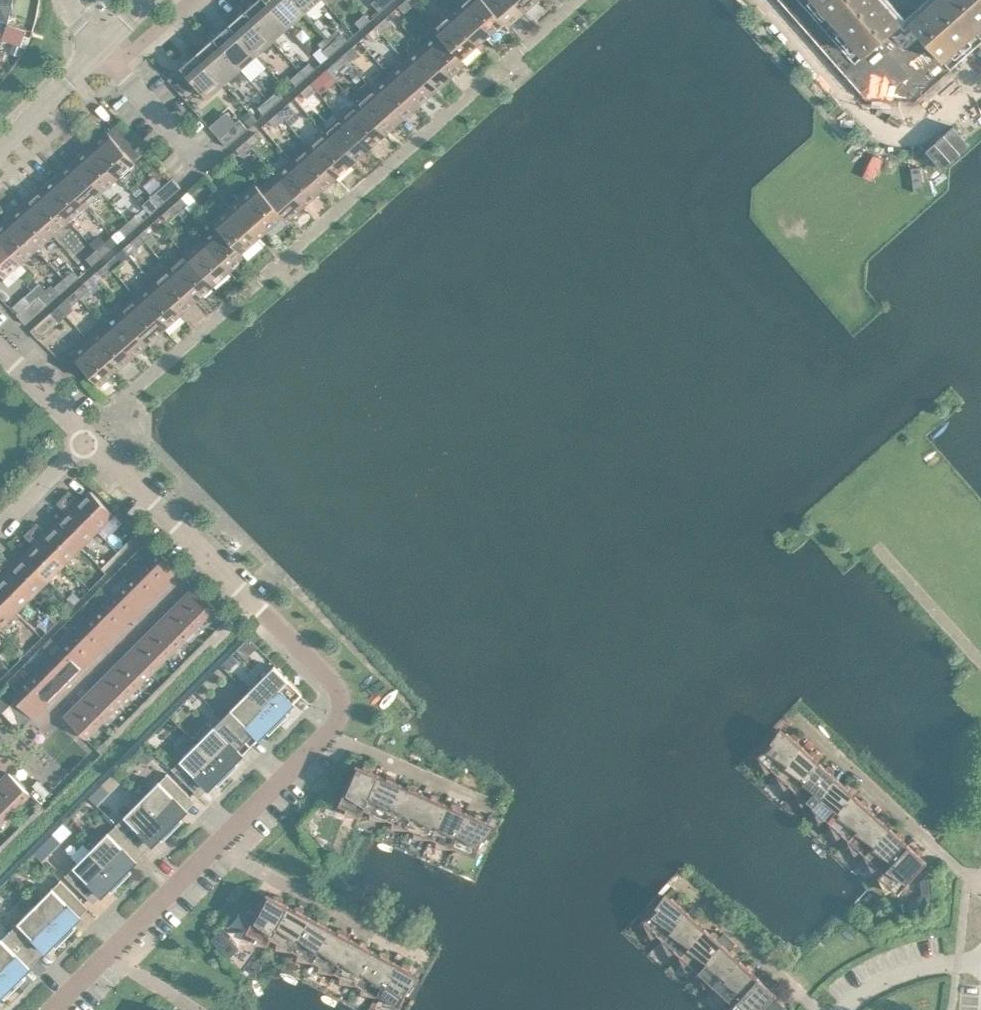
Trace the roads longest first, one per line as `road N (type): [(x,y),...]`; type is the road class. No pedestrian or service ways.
road 1 (residential): [(31,1009),(323,721),(331,690),(320,667),(81,422)]
road 2 (residential): [(825,1009),(846,989),(904,959),(980,952)]
road 3 (residential): [(201,155),(115,53)]
road 4 (unclassified): [(0,126),(93,31)]

